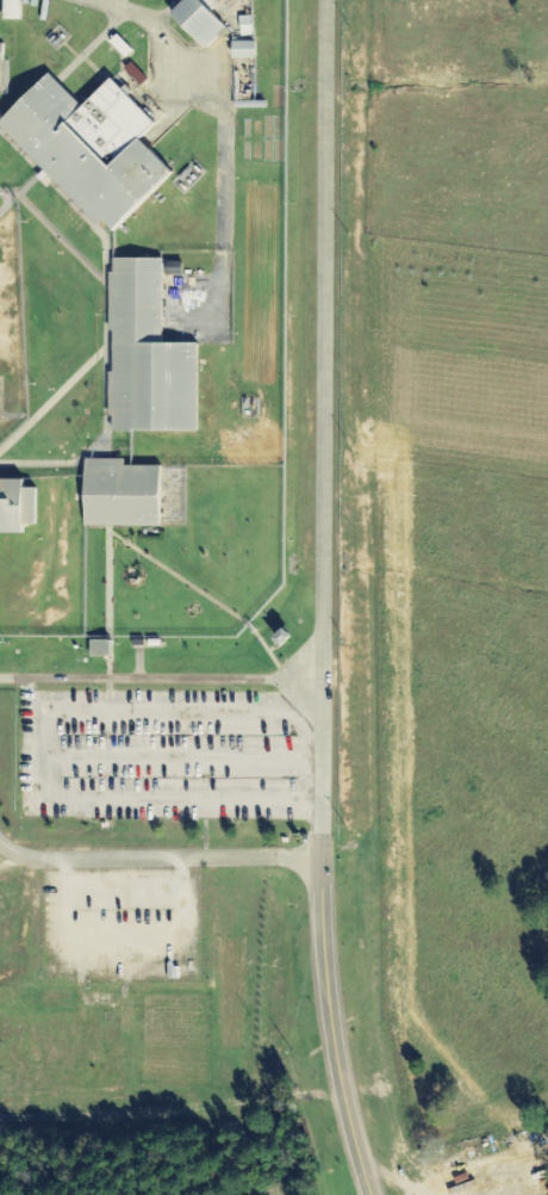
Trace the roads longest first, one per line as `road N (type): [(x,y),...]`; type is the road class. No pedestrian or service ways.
road 1 (residential): [(0,846),(32,860),(318,857),(323,0)]
road 2 (tertiary): [(369,1194),(324,993),(318,857)]

